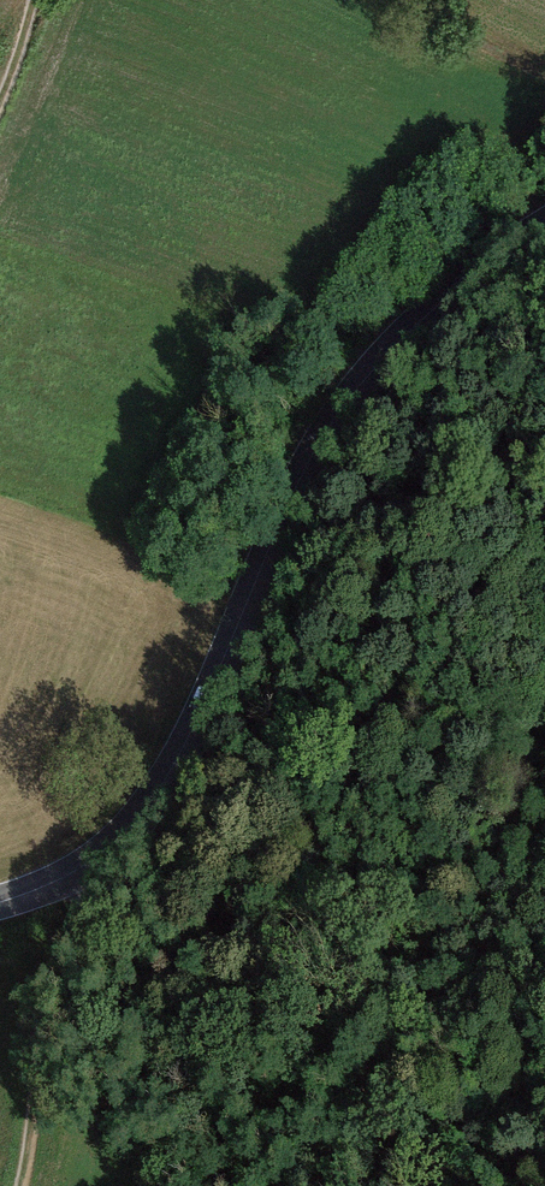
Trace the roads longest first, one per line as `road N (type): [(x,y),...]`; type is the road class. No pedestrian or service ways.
road 1 (tertiary): [(544,228),(474,275),(375,367),(327,433),(290,496),(168,775),(120,838),(55,883),(0,901)]
road 2 (track): [(19,1185),(37,1060),(94,907),(80,868)]
road 3 (track): [(52,0),(0,132)]

